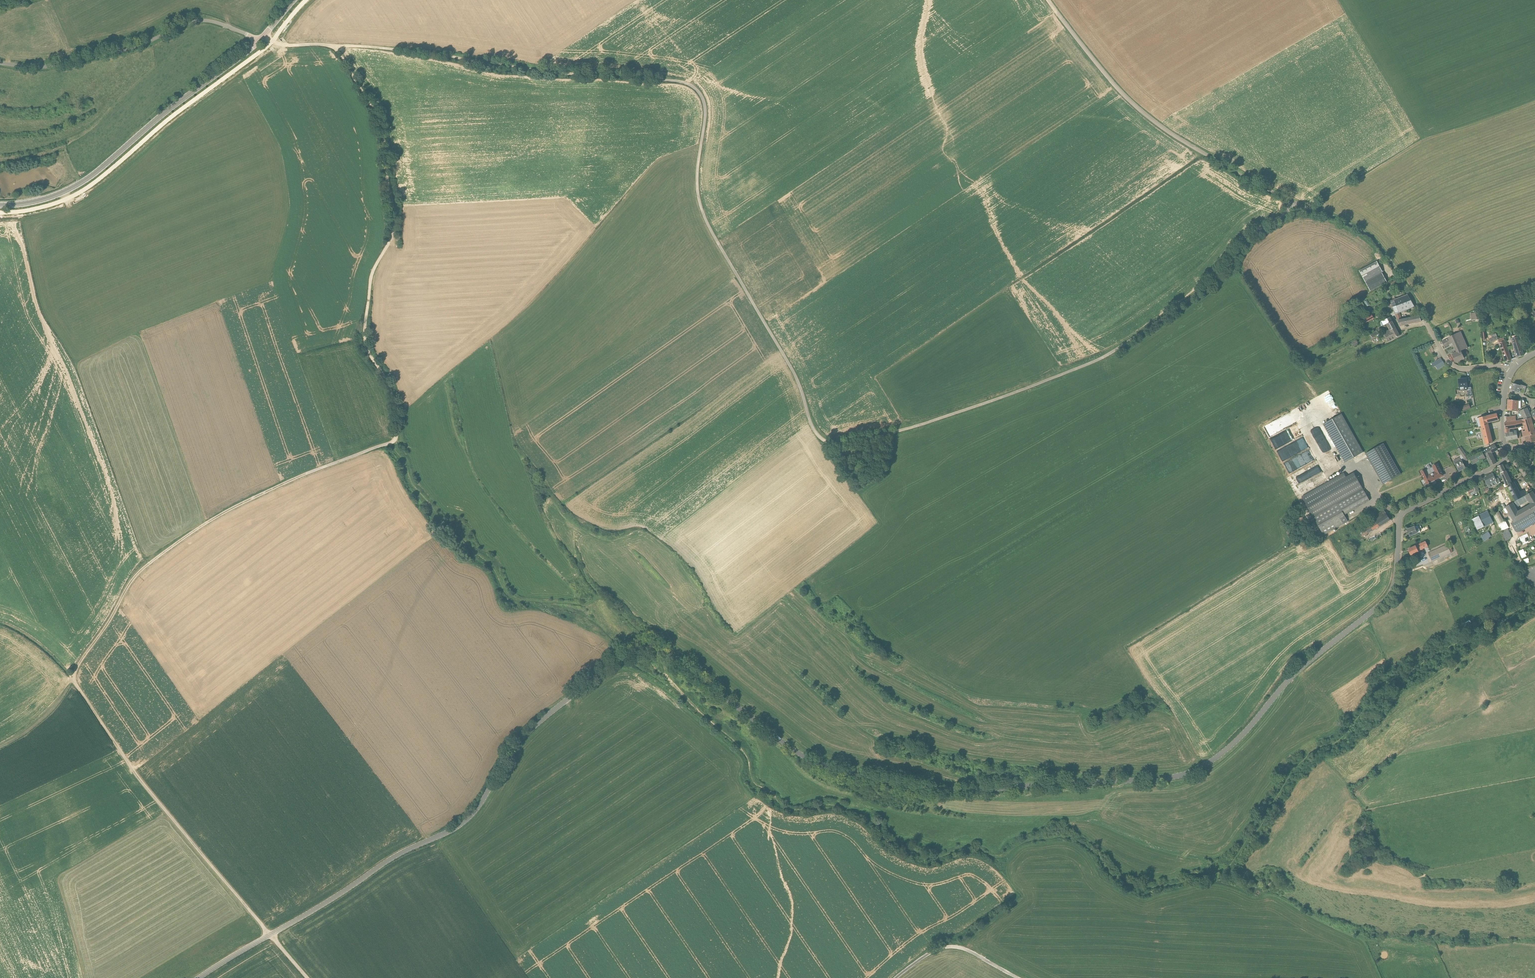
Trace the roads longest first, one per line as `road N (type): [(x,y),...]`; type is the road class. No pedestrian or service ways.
road 1 (unclassified): [(1299,205),(1256,231),(1196,294),(1101,359),(944,417),(836,444),(812,426),(796,376),(702,212),(697,176),(705,108),(693,87),(260,40)]
road 2 (unclassified): [(1395,583),(1295,673),(1230,746),(1194,770),(1160,779),(943,790),(832,768),(783,743),(672,657),(634,652),(524,736),(461,824),(269,935)]
road 3 (track): [(387,444),(396,437),(396,412),(365,324),(394,213),(378,119),(335,45)]
road 4 (track): [(72,677),(151,560),(242,503),(387,444)]
road 5 (unclassified): [(1299,205),(1142,112),(1048,0)]
road 6 (tertiary): [(0,205),(76,185),(260,40)]
road 7 (track): [(72,677),(131,768),(251,912)]
road 8 (unclassified): [(1512,370),(1453,366),(1376,244),(1299,205)]
road 9 (unclassified): [(260,40),(201,21),(76,61),(0,63)]
road 10 (track): [(1124,647),(1303,536)]
road 11 (unclassified): [(1395,583),(1402,513),(1510,457)]
road 12 (unclassified): [(896,977),(950,947),(1017,977)]

